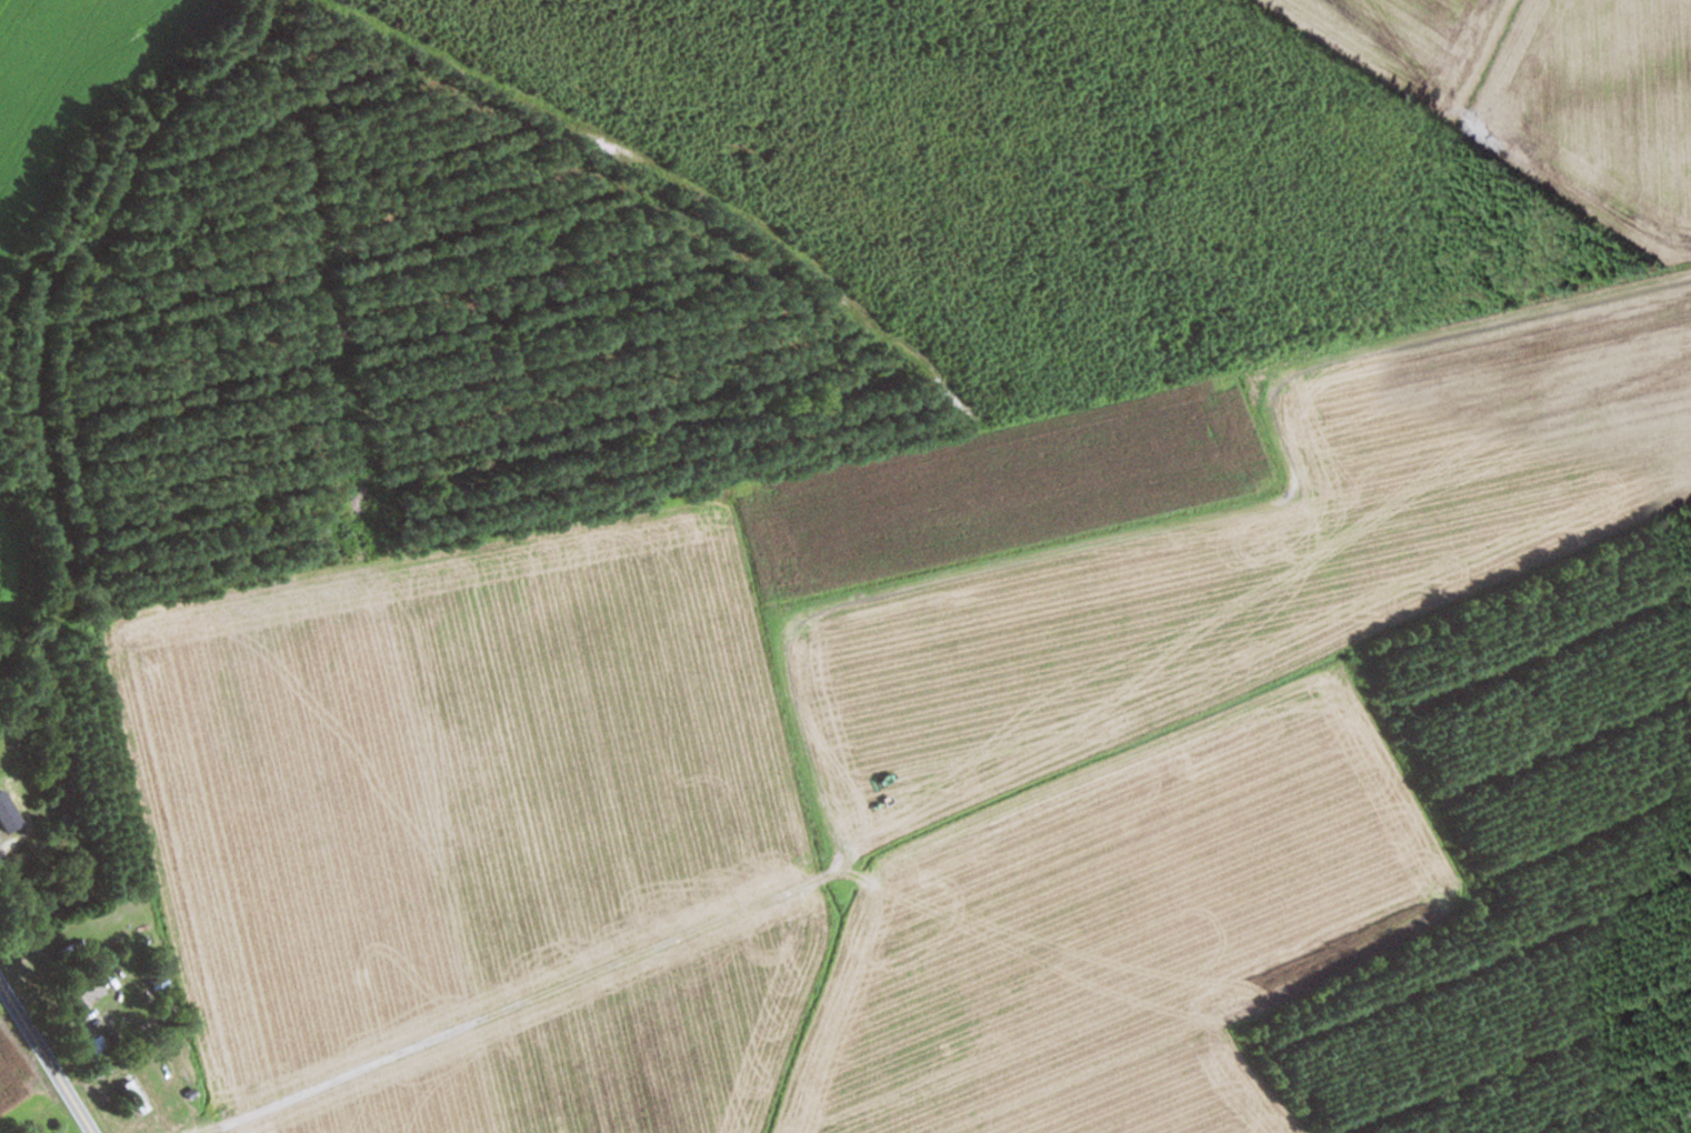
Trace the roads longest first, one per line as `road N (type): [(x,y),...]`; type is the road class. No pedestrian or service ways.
road 1 (residential): [(93,1132),(0,986)]

